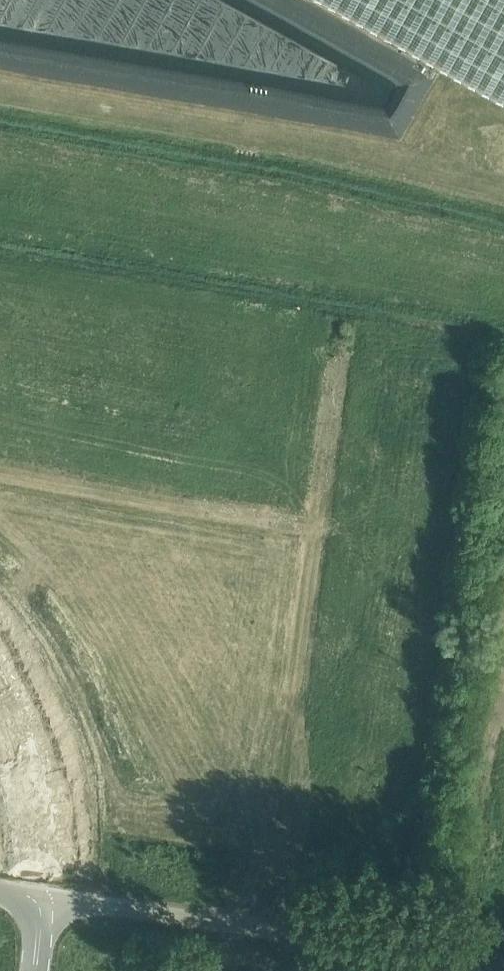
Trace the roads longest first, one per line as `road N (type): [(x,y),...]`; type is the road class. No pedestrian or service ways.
road 1 (track): [(260,923),(335,360)]
road 2 (unclassified): [(260,923),(503,961)]
road 3 (unclassified): [(260,923),(42,894)]
road 4 (unclassified): [(42,894),(43,833),(0,719)]

